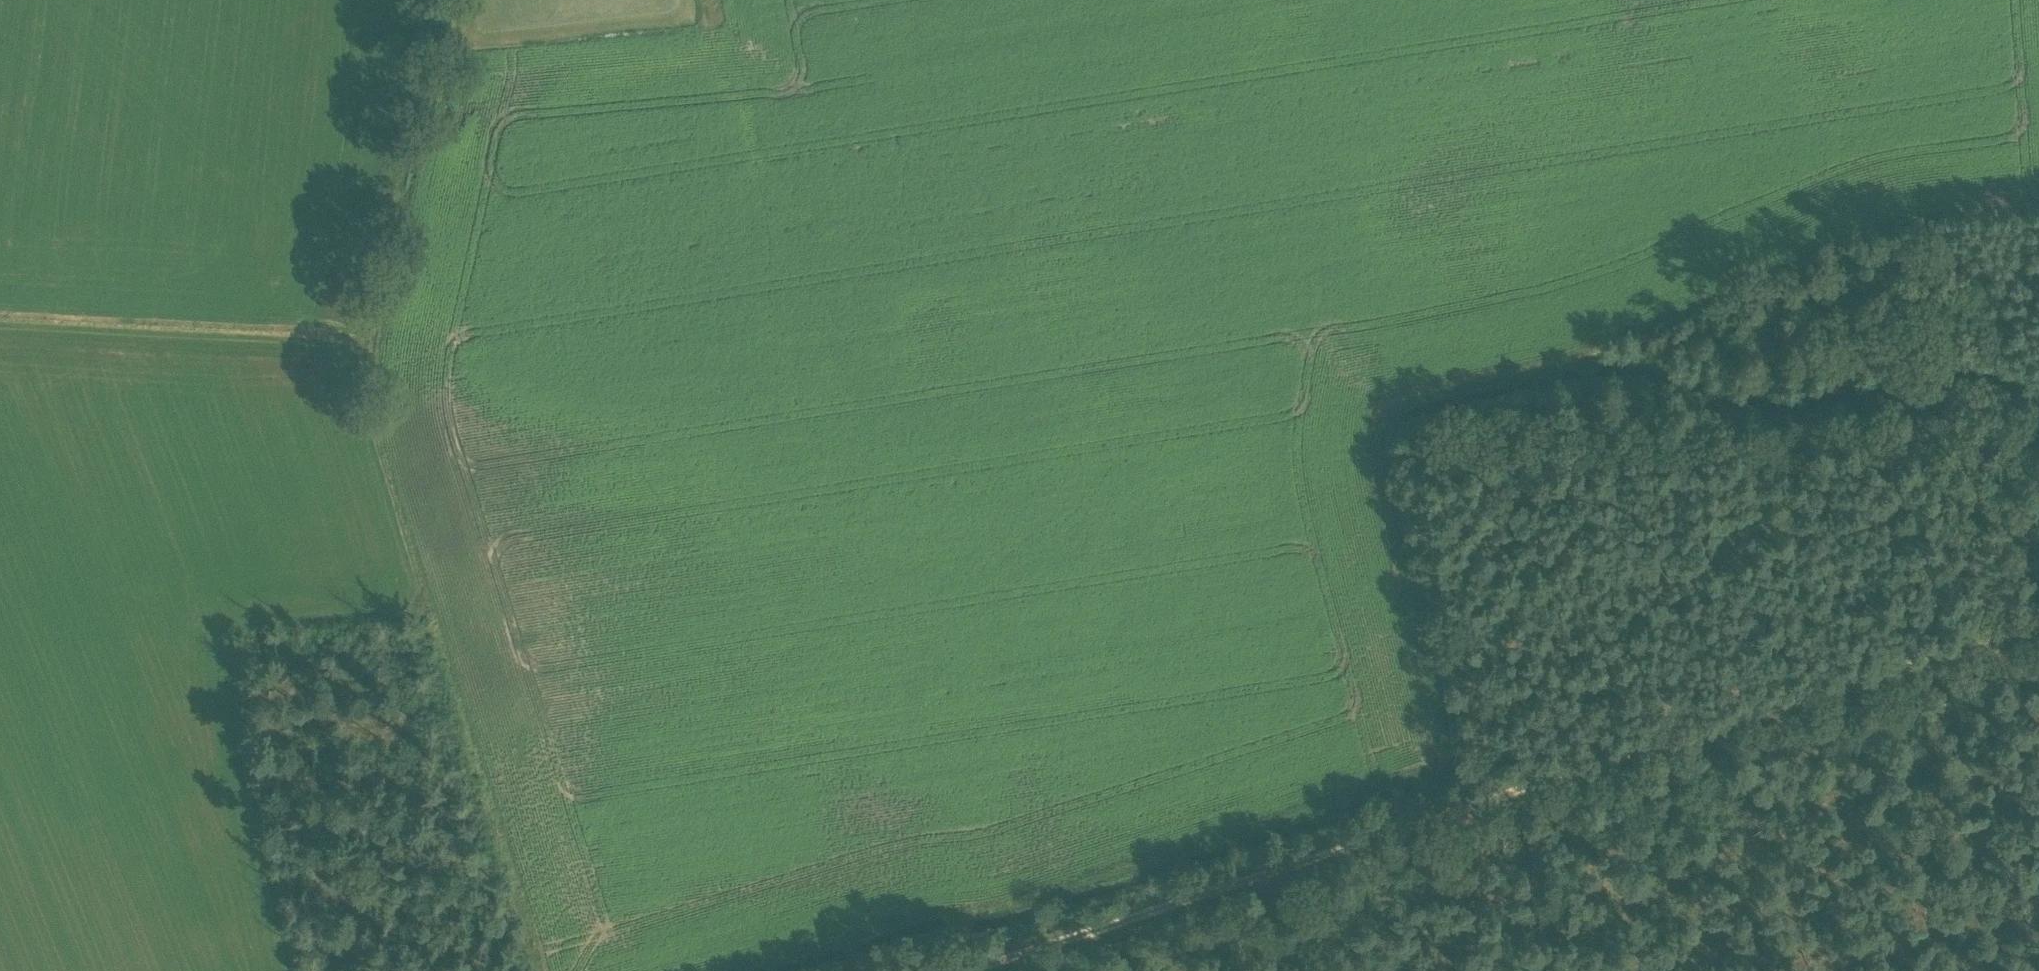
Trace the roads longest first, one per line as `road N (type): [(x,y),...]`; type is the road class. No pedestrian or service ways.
road 1 (track): [(2038,628),(968,970)]

